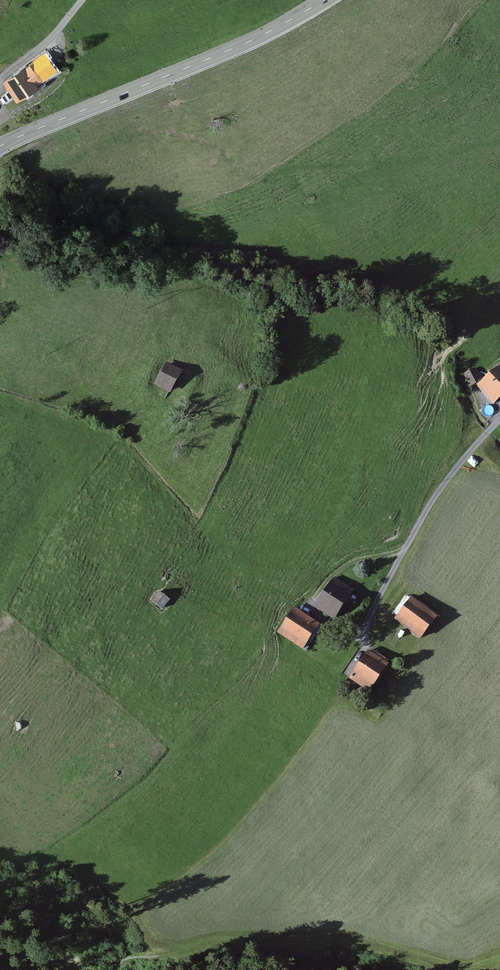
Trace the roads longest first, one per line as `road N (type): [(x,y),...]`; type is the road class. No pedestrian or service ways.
road 1 (secondary): [(323,0),(251,41),(0,147)]

